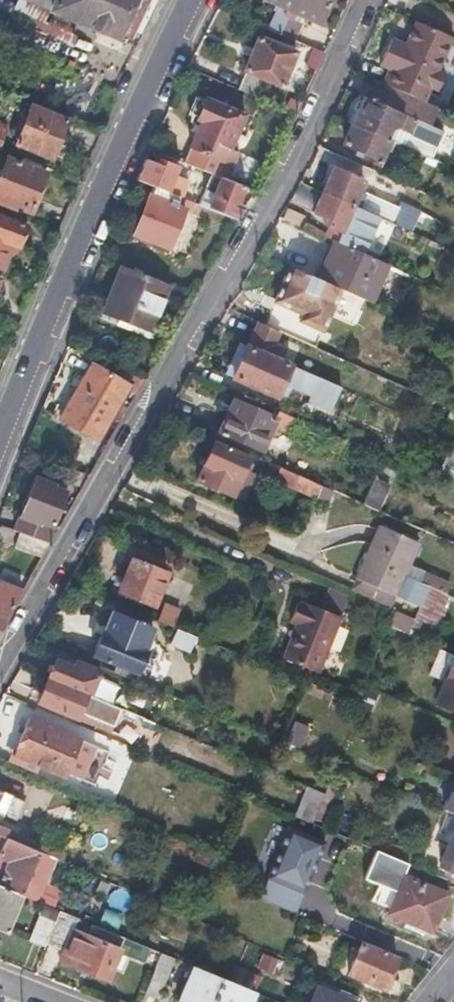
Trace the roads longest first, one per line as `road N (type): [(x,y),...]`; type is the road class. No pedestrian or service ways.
road 1 (residential): [(0,671),(249,242),(369,0)]
road 2 (secondary): [(197,0),(53,305),(0,448)]

